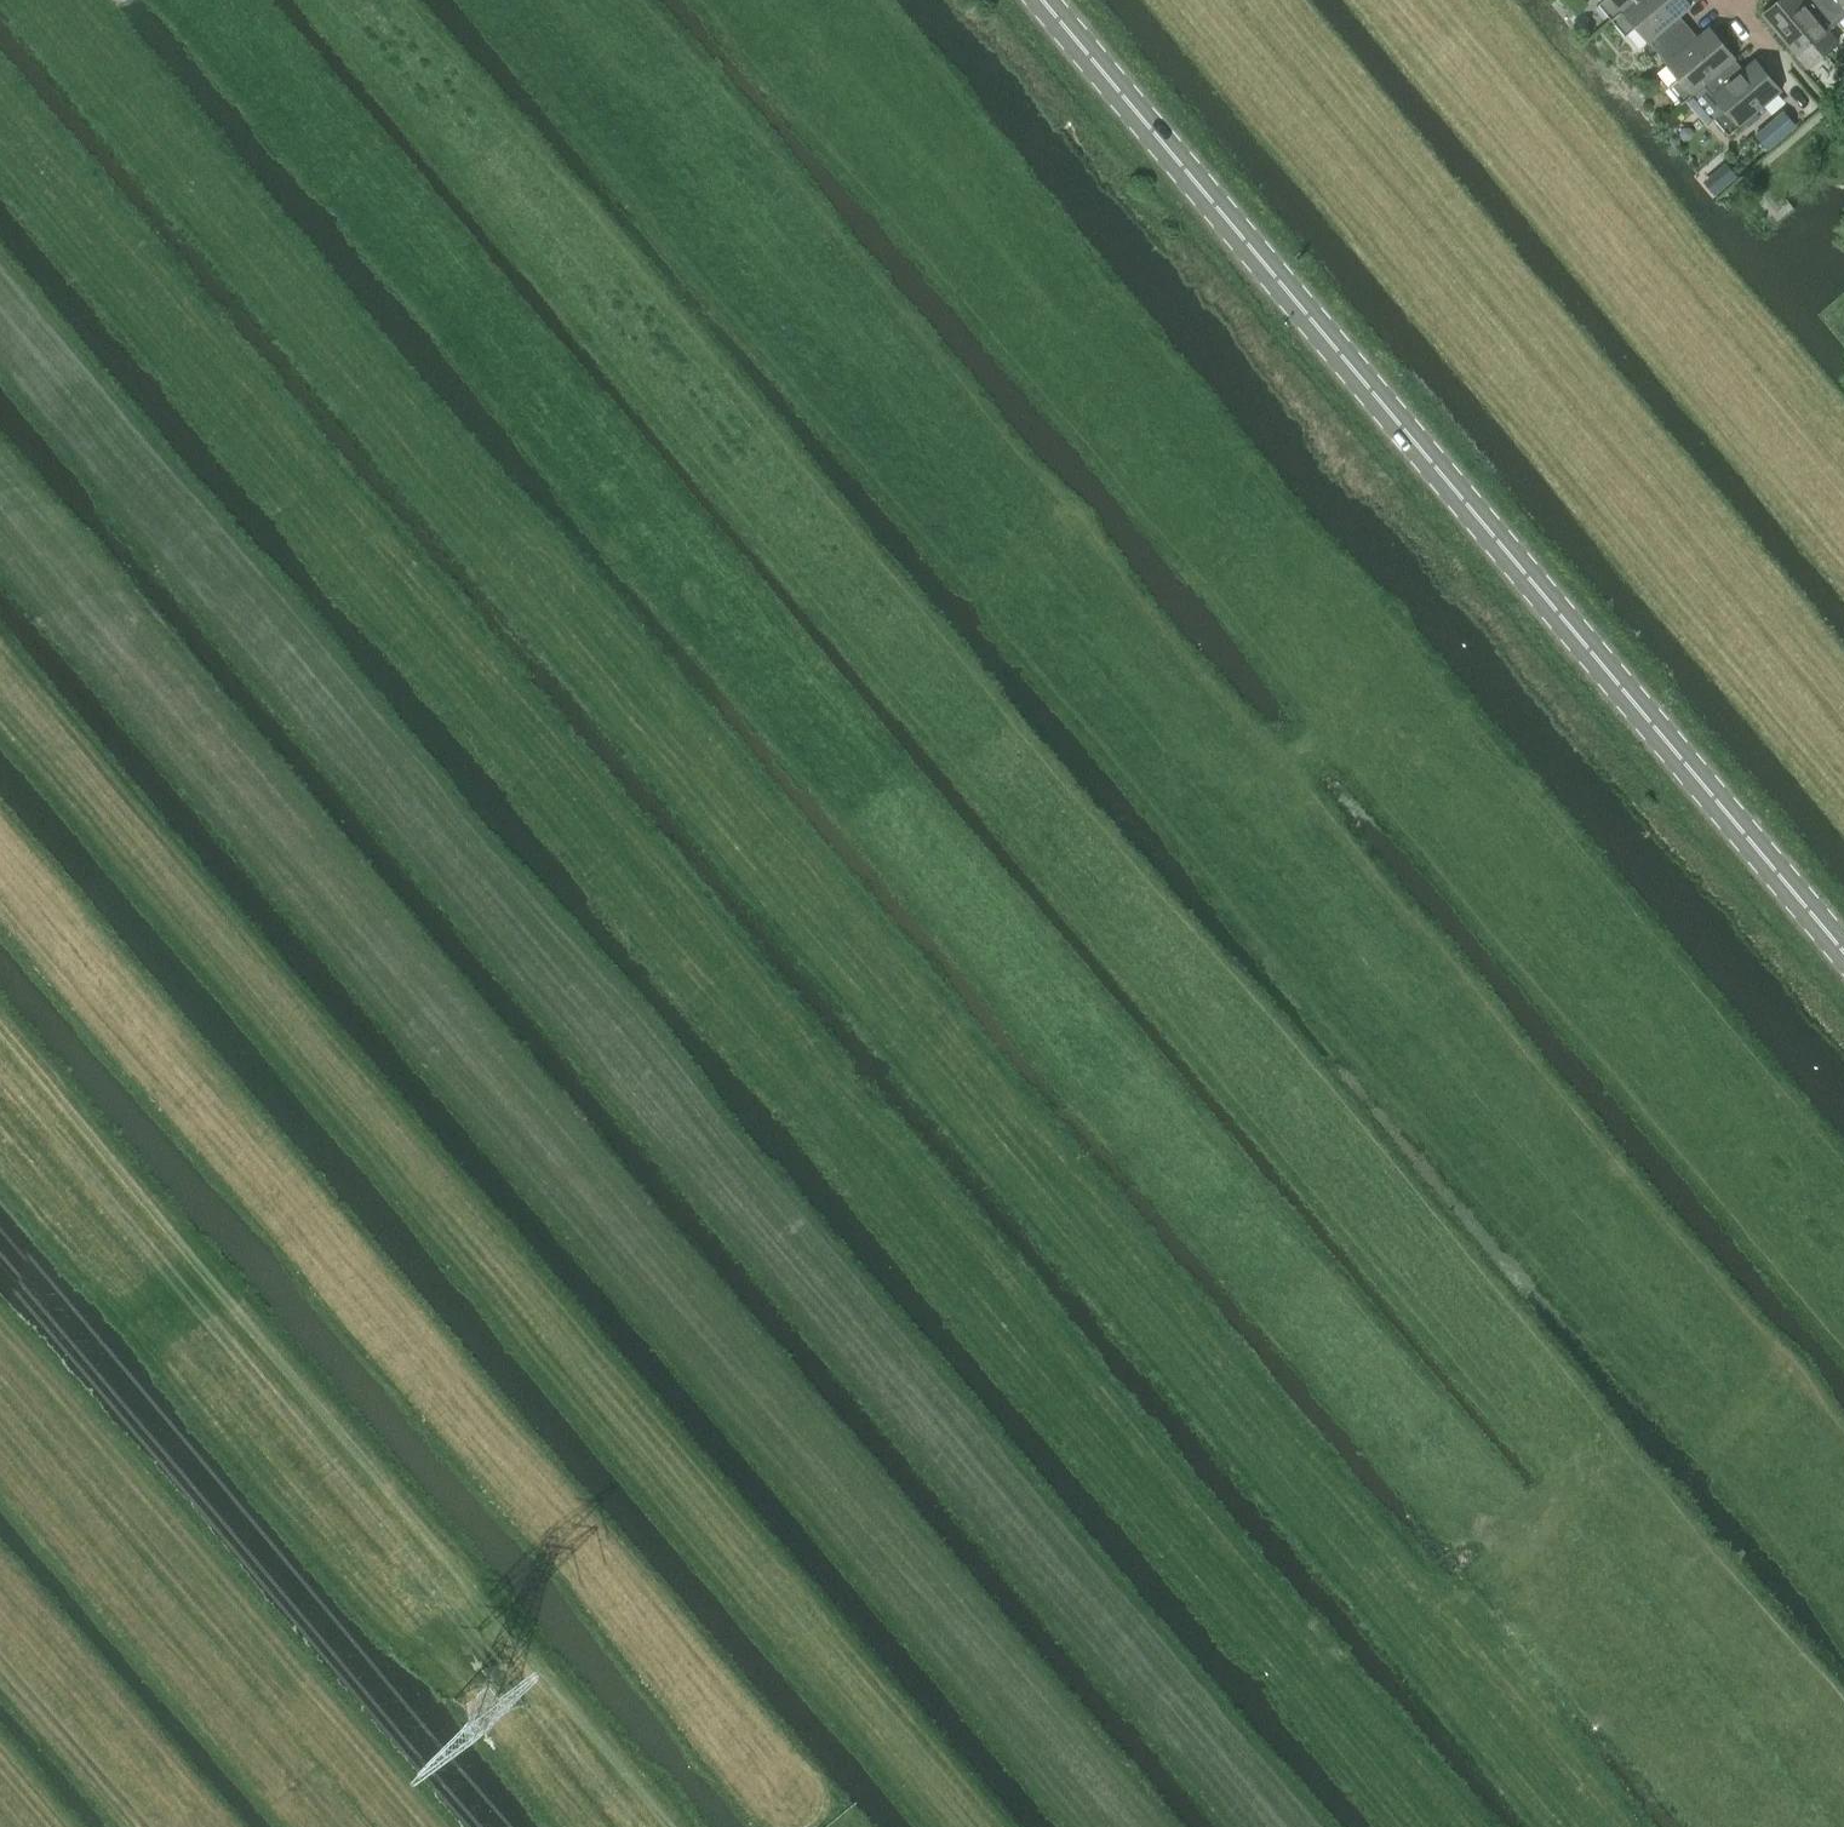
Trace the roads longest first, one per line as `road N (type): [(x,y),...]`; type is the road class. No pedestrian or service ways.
road 1 (secondary): [(1843,951),(1046,0)]

